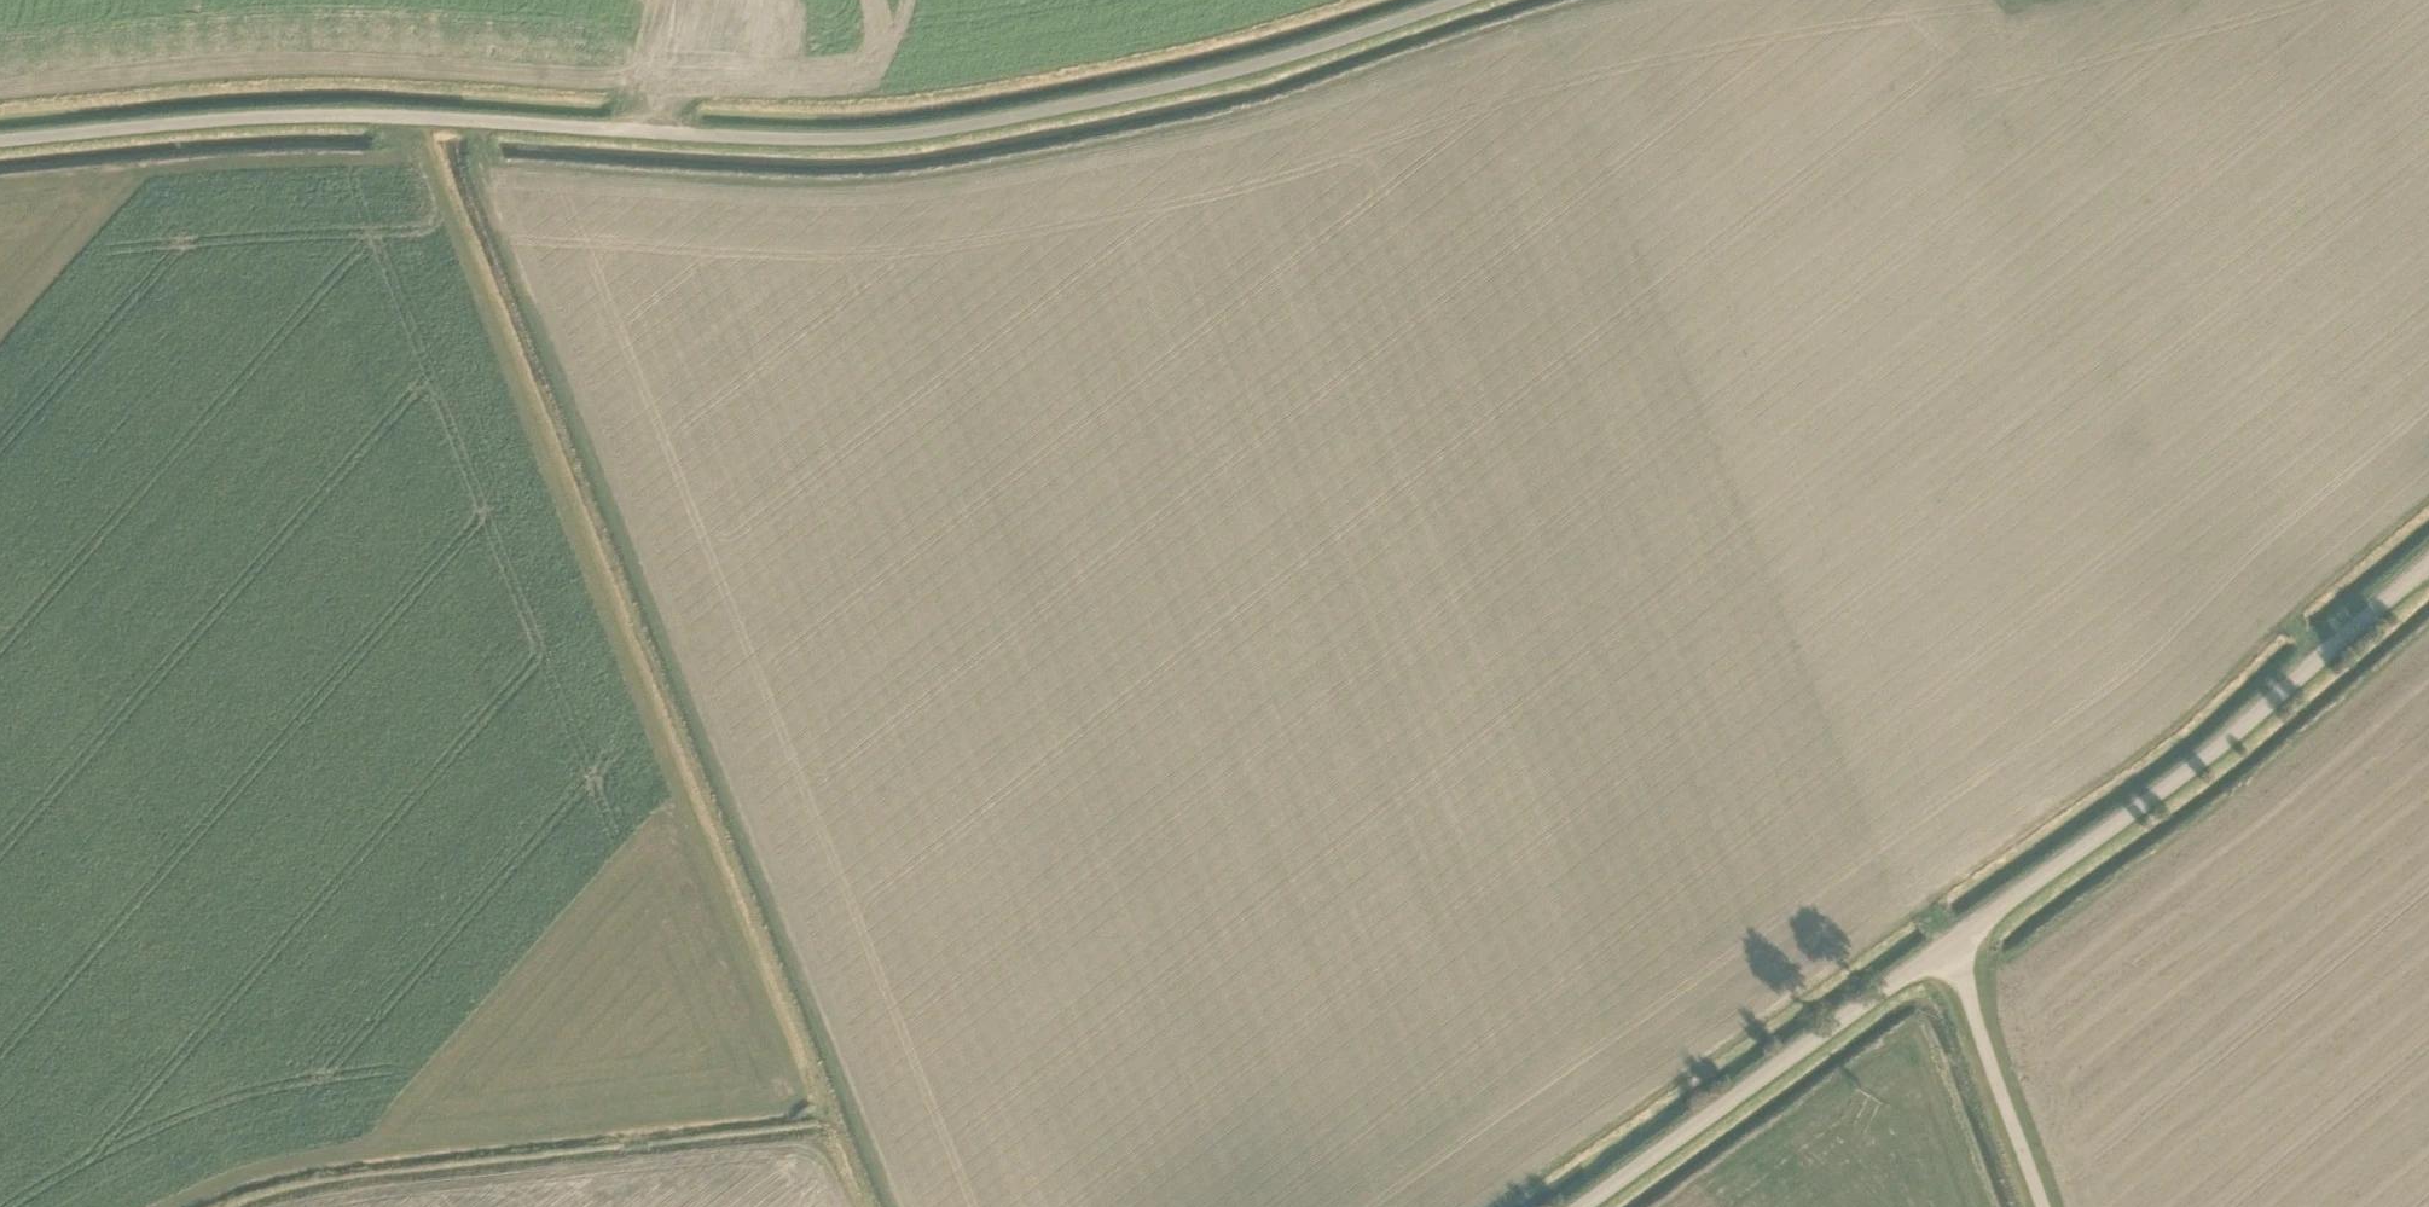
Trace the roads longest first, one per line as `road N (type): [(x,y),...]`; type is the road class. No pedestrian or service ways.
road 1 (unclassified): [(0,139),(297,116),(868,138),(1179,84),(1457,0)]
road 2 (tertiary): [(1580,1206),(2236,725),(2428,564)]

